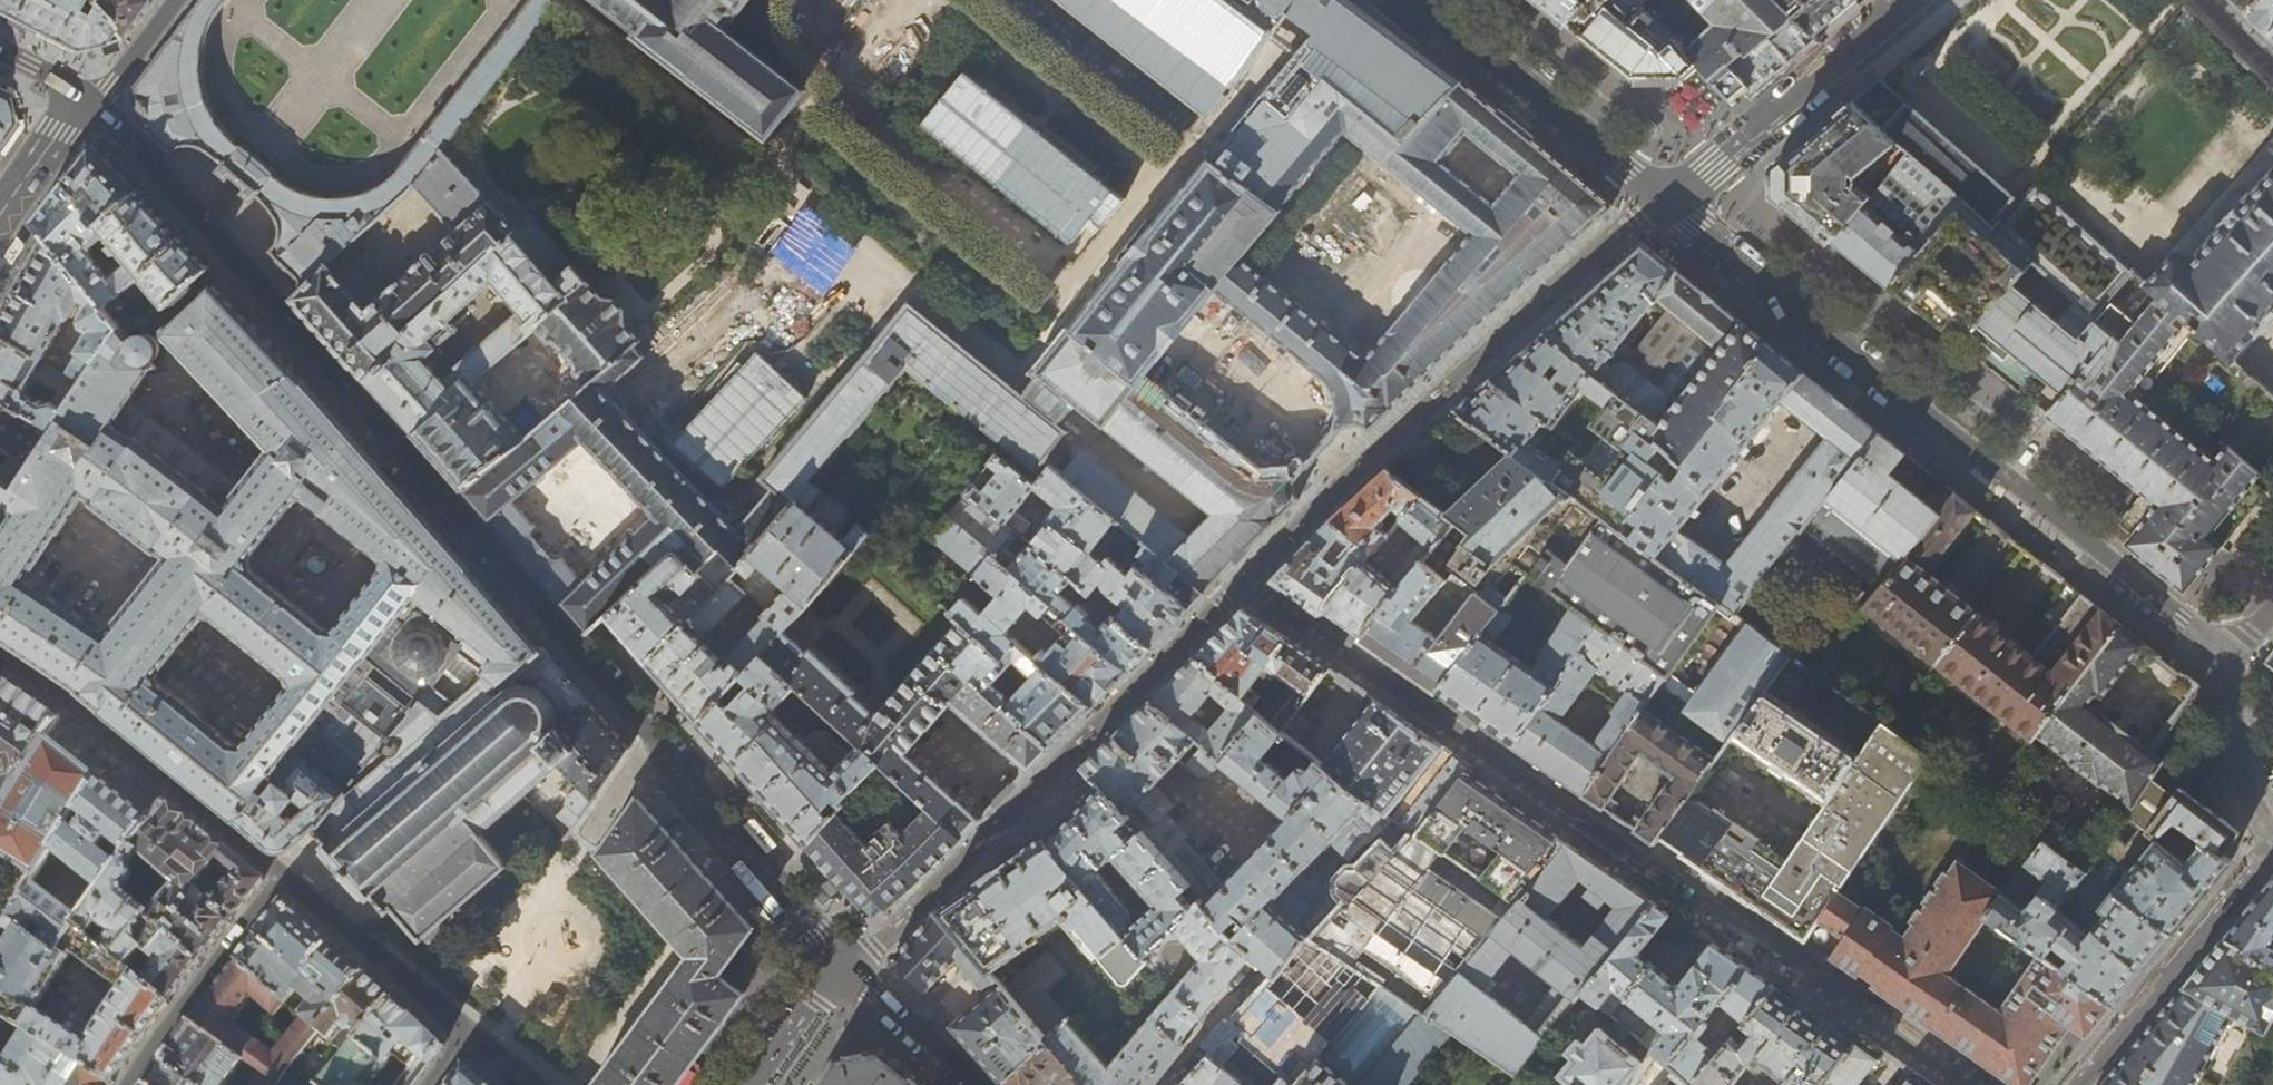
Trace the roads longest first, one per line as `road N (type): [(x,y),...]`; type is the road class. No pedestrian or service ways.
road 1 (tertiary): [(90,105),(199,218),(849,969)]
road 2 (residential): [(2272,836),(2242,775),(2230,658),(1661,198)]
road 3 (residential): [(1244,582),(1970,1084)]
road 4 (residential): [(1244,582),(1363,463),(1661,198)]
road 5 (residential): [(849,969),(1244,582)]
road 6 (residential): [(283,877),(70,701),(0,654)]
road 7 (residential): [(1911,0),(1715,167),(1661,198)]
road 8 (residential): [(1661,198),(1420,0)]
road 9 (residential): [(2272,844),(2080,1084)]
road 10 (residential): [(283,877),(128,1084)]
road 11 (residential): [(468,1032),(283,877)]
road 12 (tertiary): [(849,969),(976,1084)]
road 13 (residential): [(849,969),(749,1084)]
road 14 (residential): [(90,105),(59,132),(0,220)]
road 15 (tertiary): [(90,105),(174,0)]

